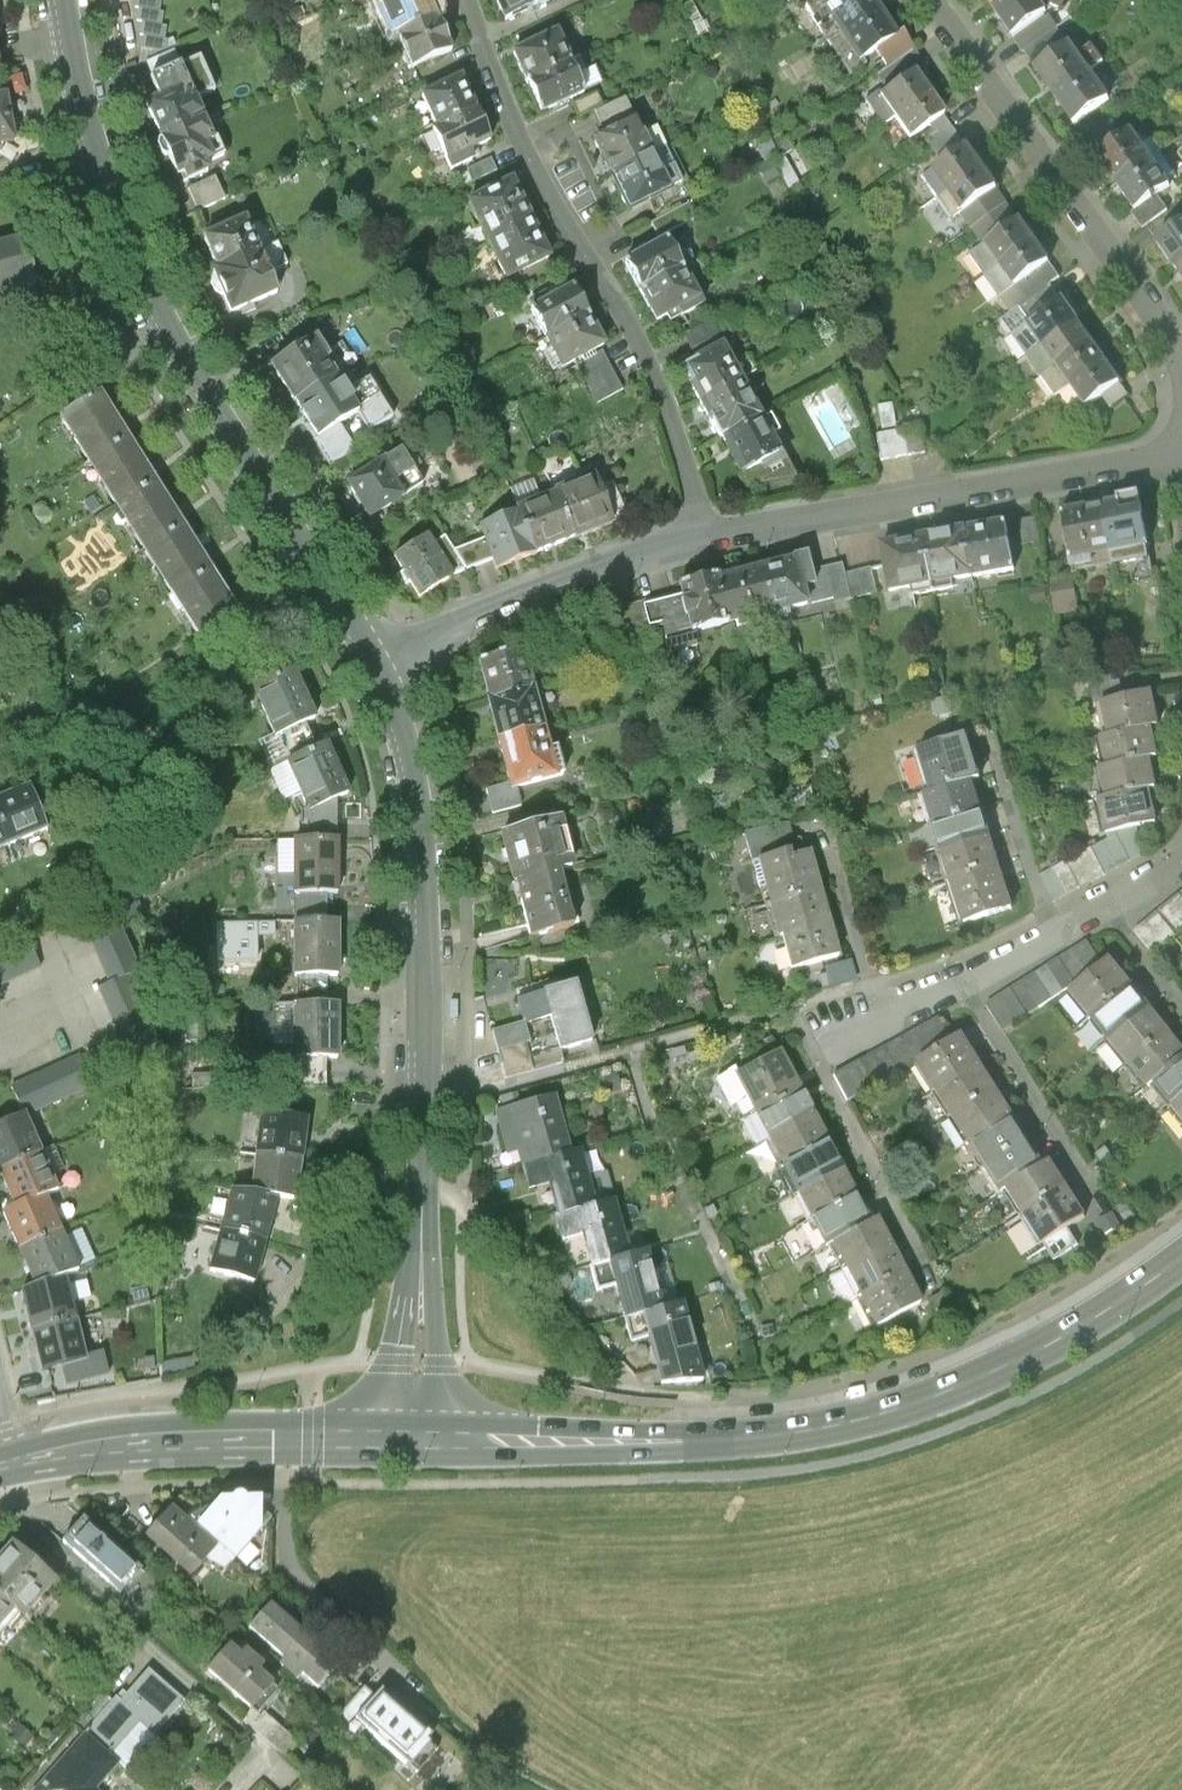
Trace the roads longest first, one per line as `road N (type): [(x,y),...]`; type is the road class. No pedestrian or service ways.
road 1 (primary): [(416,1439),(644,1441),(823,1427),(899,1407),(1048,1343),(1181,1256)]
road 2 (tertiary): [(373,659),(403,736),(422,873),(416,1439)]
road 3 (residential): [(470,0),(523,136),(664,395),(700,533)]
road 4 (tertiary): [(100,155),(145,284),(181,352),(373,659)]
road 5 (residential): [(700,533),(1181,455)]
road 6 (residential): [(943,0),(1172,325),(1181,364)]
road 7 (residential): [(1181,859),(821,1063)]
road 8 (primary): [(13,1461),(132,1441),(416,1439)]
road 9 (residential): [(373,659),(700,533)]
road 10 (tertiary): [(65,0),(100,155)]

